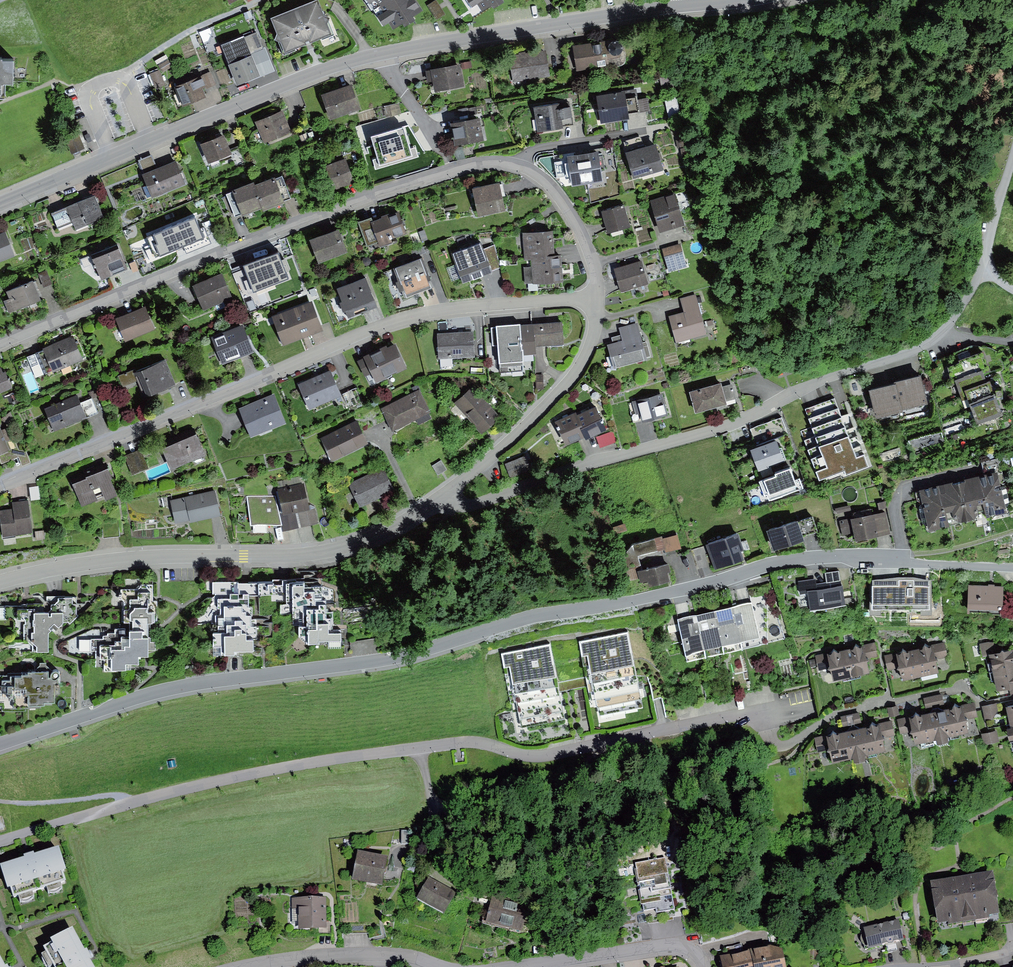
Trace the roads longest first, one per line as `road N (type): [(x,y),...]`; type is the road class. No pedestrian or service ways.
road 1 (residential): [(0,742),(200,682),(414,654),(519,621),(785,561),(1012,568)]
road 2 (residential): [(0,841),(252,773),(476,743),(532,757),(784,706)]
road 3 (tertiary): [(0,203),(371,56),(739,0)]
road 4 (residential): [(1012,156),(966,303),(916,348),(730,424),(480,503),(461,504),(444,494)]
road 5 (residential): [(0,343),(360,196),(486,162),(526,168),(560,197),(593,261),(597,297)]
road 6 (residential): [(597,297),(446,309),(373,329),(0,483)]
road 7 (residential): [(444,494),(385,532),(321,552),(100,561),(0,583)]
road 8 (track): [(432,804),(492,803),(609,780),(647,785),(674,821),(686,945)]
road 9 (residential): [(597,297),(591,343),(568,383),(444,494)]
road 10 (residential): [(511,966),(672,944),(694,950),(703,966)]
road 11 (residential): [(242,966),(365,953),(439,966)]

